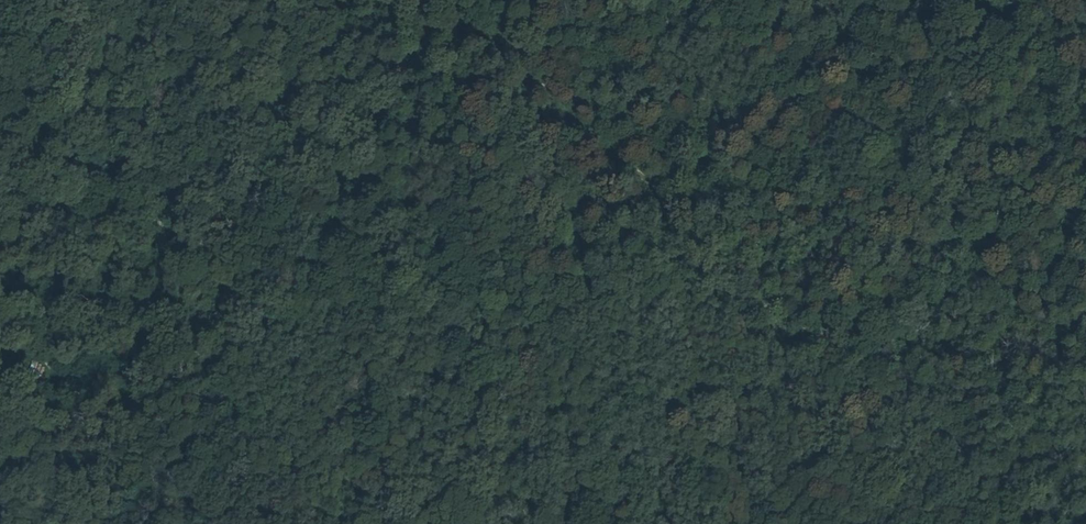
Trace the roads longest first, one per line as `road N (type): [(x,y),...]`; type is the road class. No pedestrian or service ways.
road 1 (track): [(967,523),(921,375),(898,355),(795,321),(758,294),(727,238),(688,216),(634,250),(459,296),(347,276),(312,287),(277,284),(195,232),(55,175),(0,166)]
road 2 (track): [(665,226),(428,0)]
road 3 (track): [(129,0),(0,108)]

